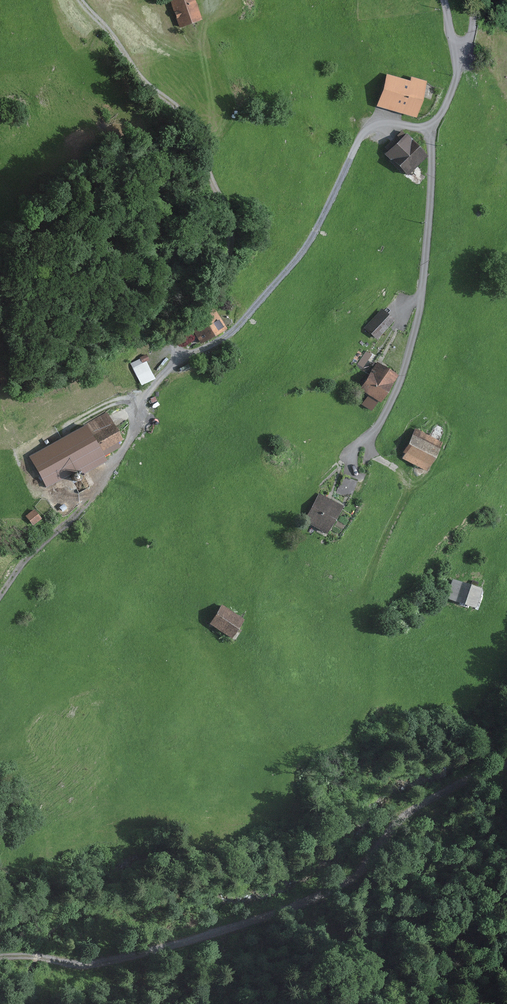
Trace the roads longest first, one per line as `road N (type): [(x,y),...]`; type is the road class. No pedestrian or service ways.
road 1 (track): [(506,762),(430,798),(391,828),(346,887),(89,965),(0,956)]
road 2 (track): [(350,461),(390,413),(411,369),(435,128),(472,0)]
road 3 (track): [(435,128),(379,122),(364,133),(301,255),(229,335),(183,354),(153,390),(146,413)]
road 4 (track): [(183,354),(174,346),(177,330),(207,304),(226,266),(227,209),(176,107),(141,79),(83,0)]
road 5 (track): [(0,597),(124,461),(146,413)]

